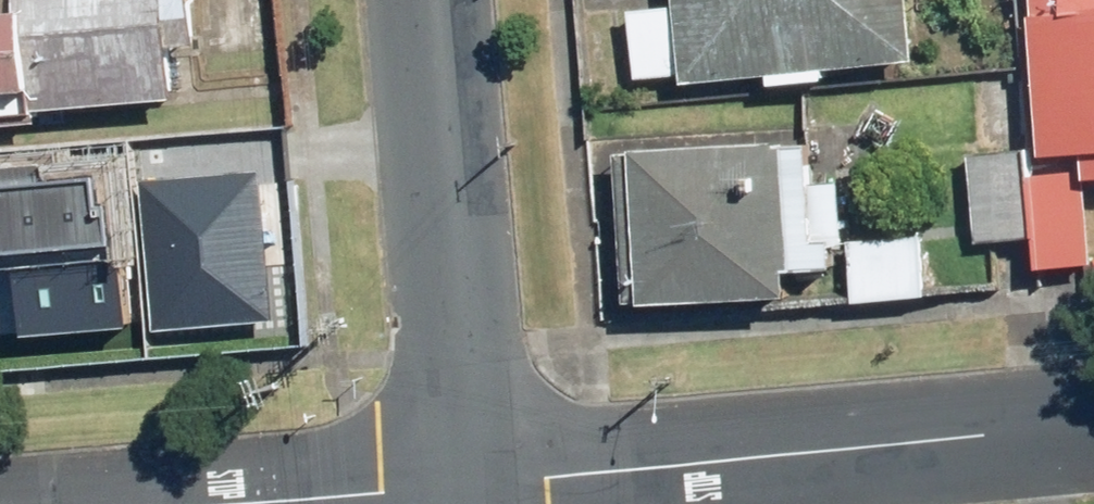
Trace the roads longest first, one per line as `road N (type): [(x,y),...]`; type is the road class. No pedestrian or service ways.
road 1 (residential): [(471,485),(1093,430)]
road 2 (tertiary): [(471,485),(425,0)]
road 3 (residential): [(265,503),(471,485)]

